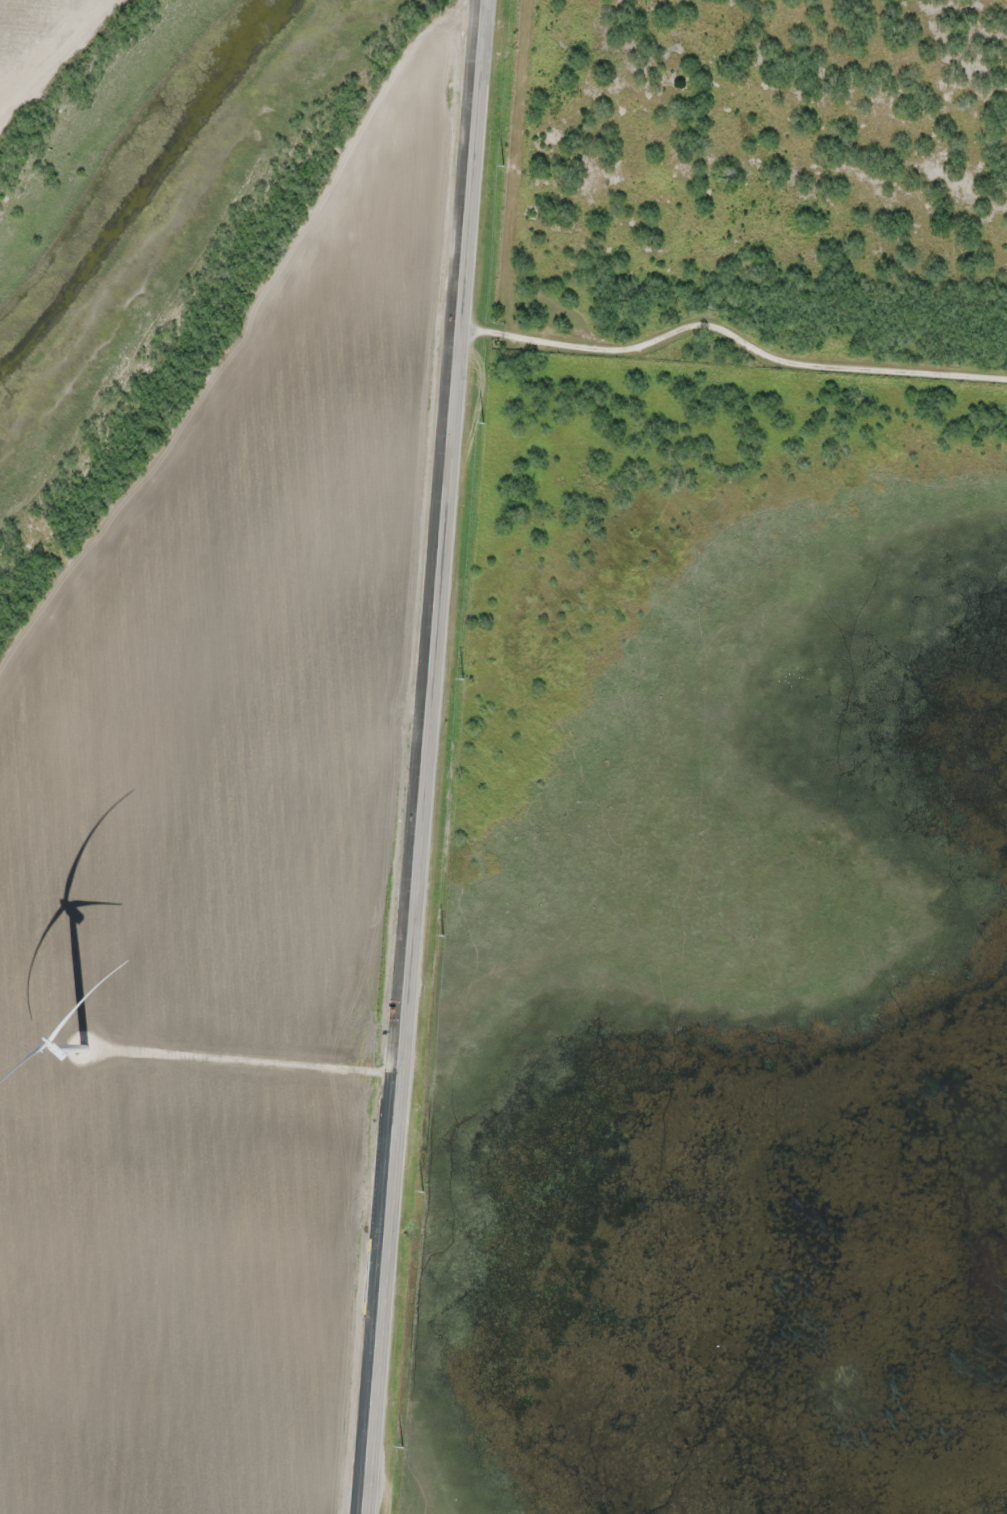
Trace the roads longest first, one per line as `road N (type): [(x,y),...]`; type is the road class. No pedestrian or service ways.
road 1 (secondary): [(368,1513),(488,0)]
road 2 (residential): [(1006,354),(464,310)]

